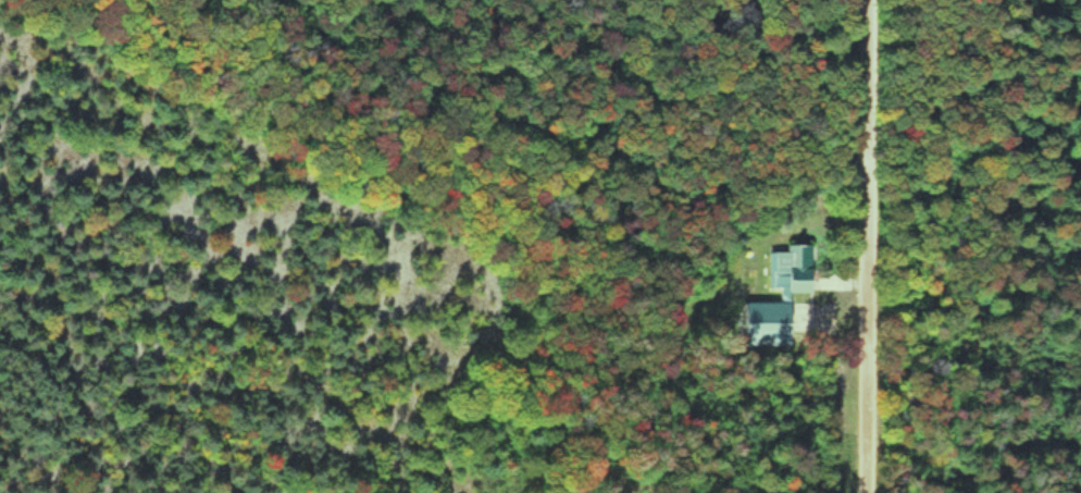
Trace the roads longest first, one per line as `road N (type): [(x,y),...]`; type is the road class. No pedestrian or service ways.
road 1 (residential): [(862,492),(857,0)]

